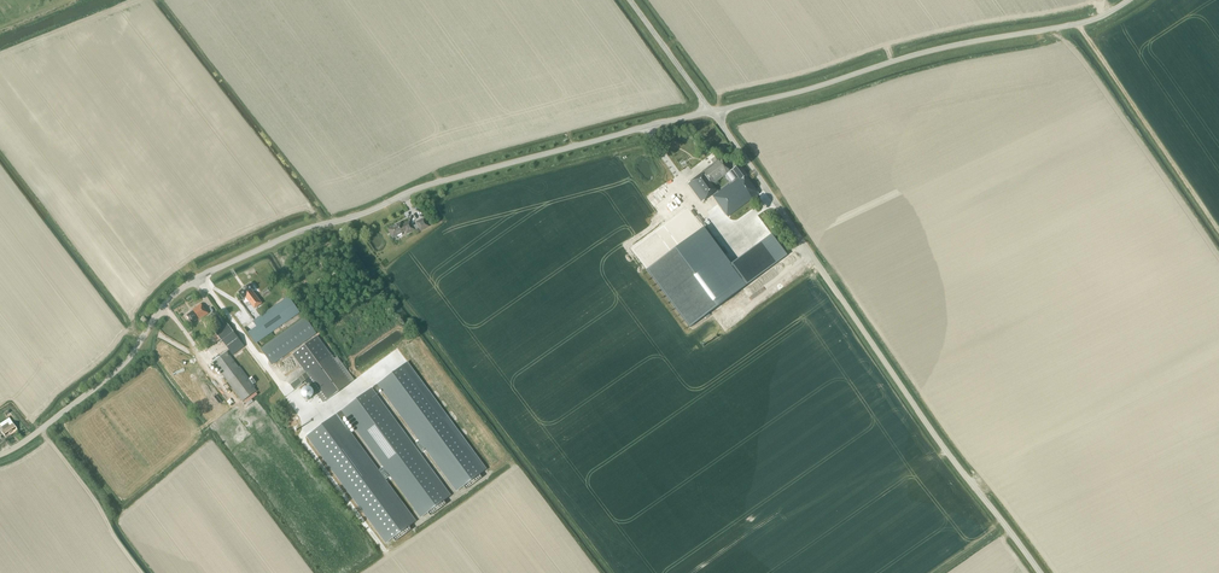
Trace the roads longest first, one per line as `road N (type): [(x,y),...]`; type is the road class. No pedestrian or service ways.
road 1 (unclassified): [(0,455),(115,372),(162,307),(200,276),(429,185),(710,111)]
road 2 (unclassified): [(1037,572),(710,111)]
road 3 (unclassified): [(710,111),(940,48),(1086,22),(1130,0)]
road 4 (unclassified): [(710,111),(630,0)]

